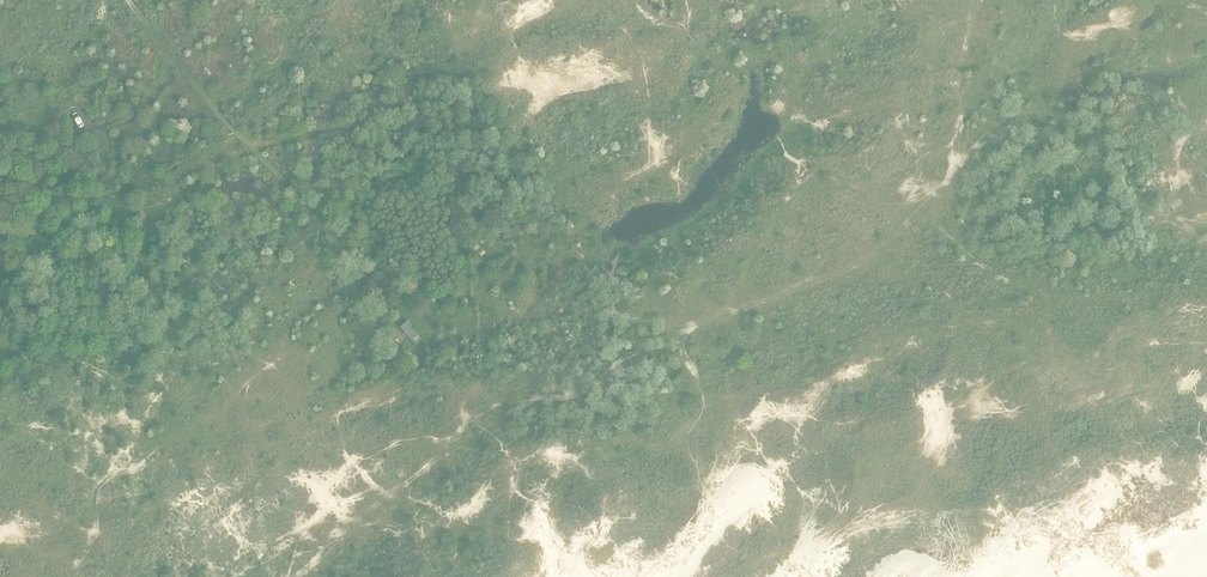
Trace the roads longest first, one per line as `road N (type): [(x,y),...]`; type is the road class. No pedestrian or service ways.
road 1 (track): [(128,0),(231,129),(253,144),(439,99)]
road 2 (track): [(578,248),(587,213),(610,184),(642,169),(651,148),(648,74),(686,26),(686,0)]
road 3 (track): [(167,51),(154,92),(135,111),(59,153),(2,170)]
road 4 (track): [(253,144),(346,245),(360,302)]
road 5 (track): [(1206,215),(1176,208),(1173,187),(1175,148),(1206,106)]

